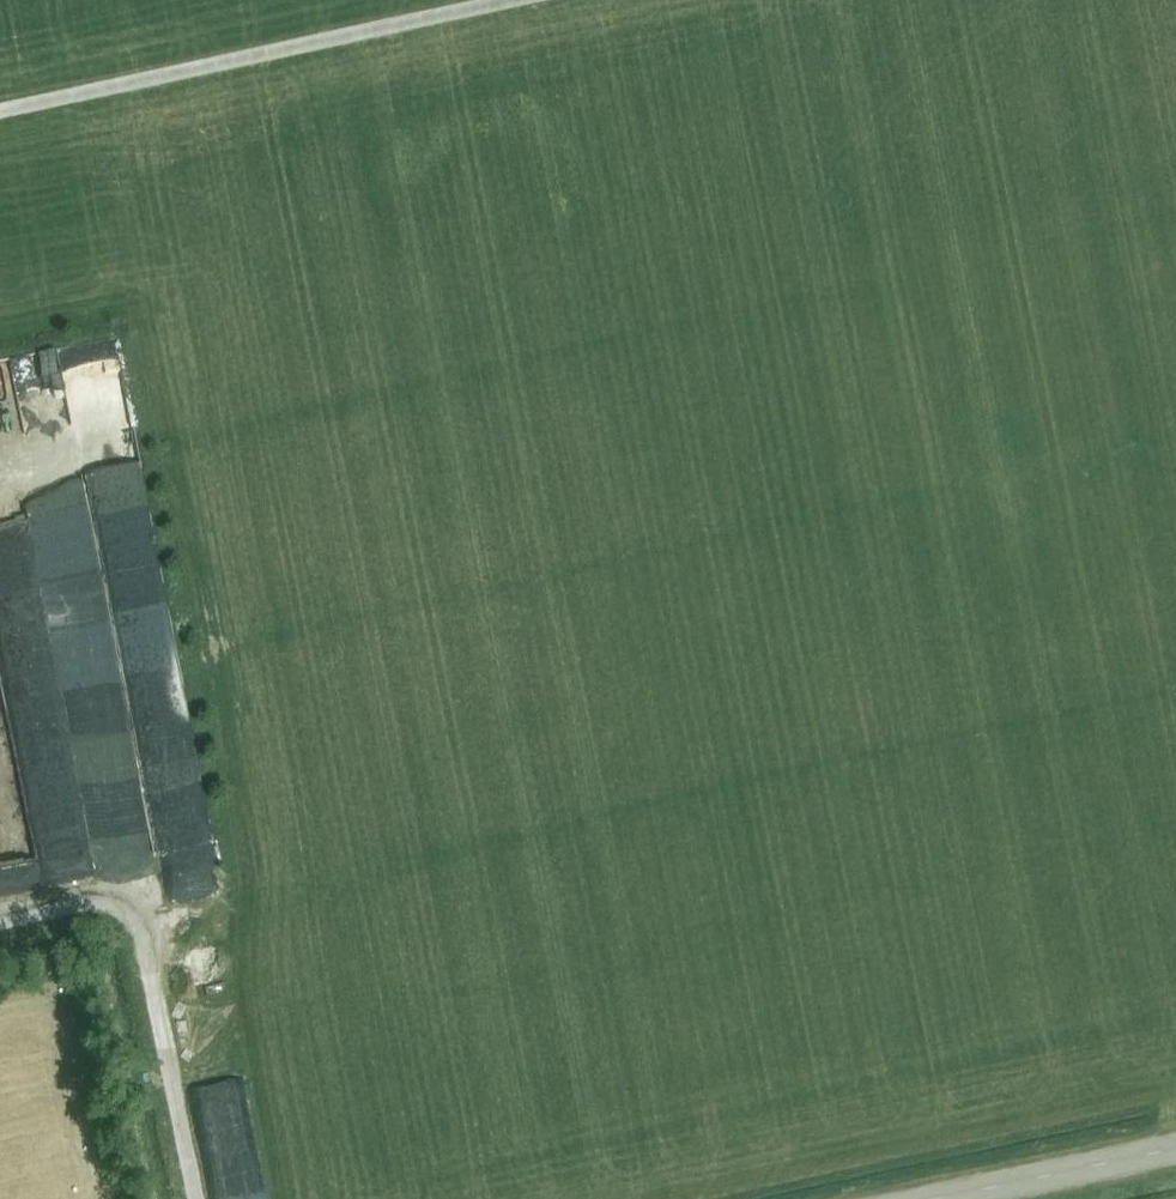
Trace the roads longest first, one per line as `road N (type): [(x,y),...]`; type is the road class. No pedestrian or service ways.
road 1 (tertiary): [(956,1198),(1175,1152)]

